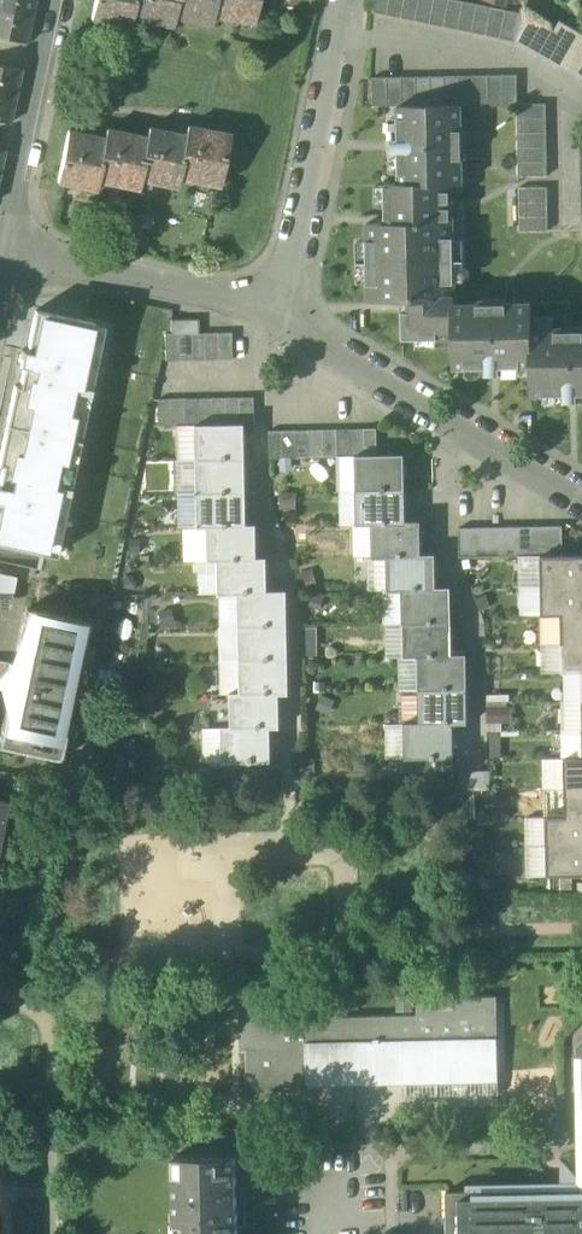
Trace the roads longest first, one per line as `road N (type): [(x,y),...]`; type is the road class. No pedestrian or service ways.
road 1 (residential): [(581,500),(274,310)]
road 2 (residential): [(345,0),(299,235),(274,310)]
road 3 (residential): [(274,310),(60,258),(7,261)]
road 4 (residential): [(7,261),(61,0)]

